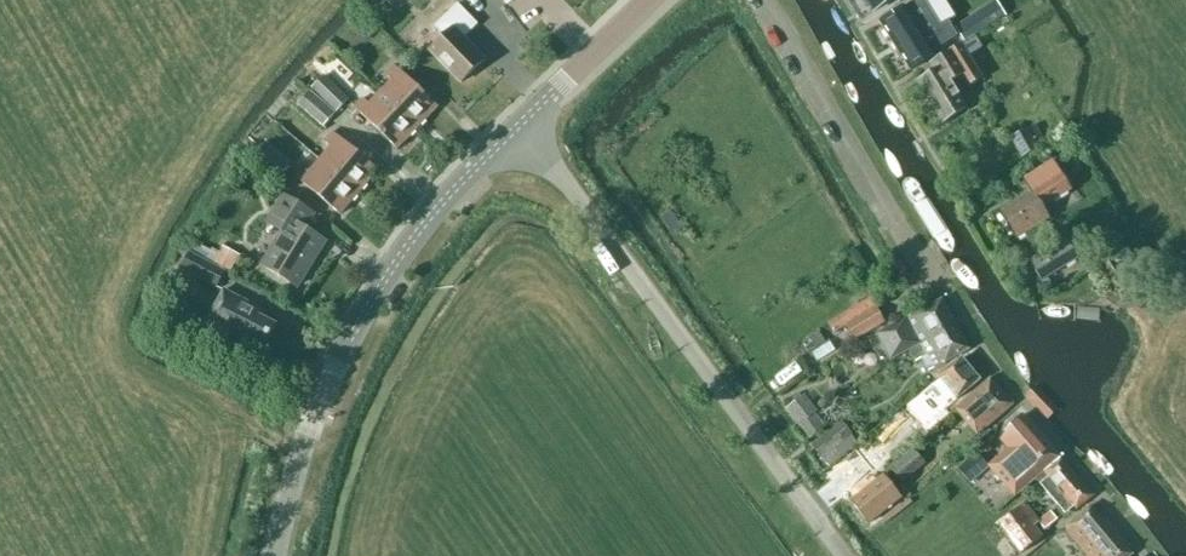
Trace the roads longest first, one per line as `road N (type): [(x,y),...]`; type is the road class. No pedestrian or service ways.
road 1 (unclassified): [(841,555),(519,125)]
road 2 (tertiary): [(275,555),(311,431),(346,358),(413,244),(519,125)]
road 3 (residential): [(941,281),(901,229),(763,0)]
road 4 (tertiary): [(519,125),(647,0)]

